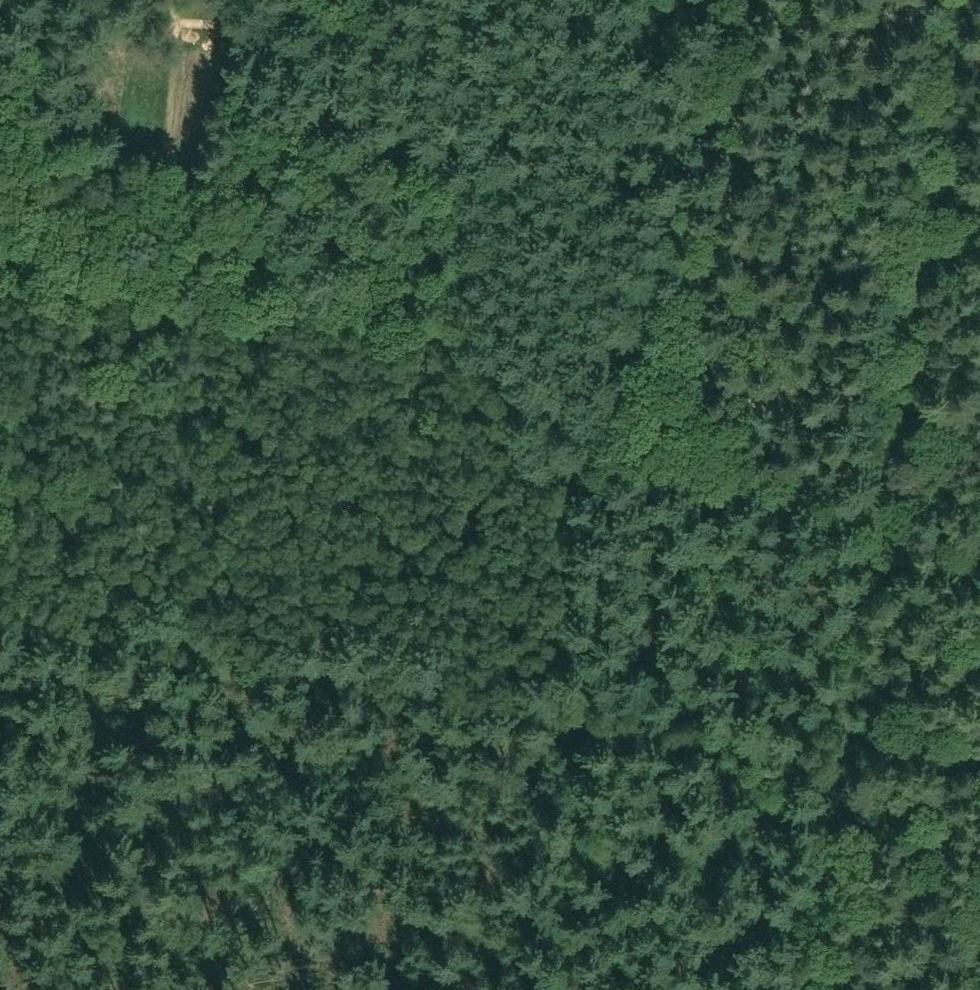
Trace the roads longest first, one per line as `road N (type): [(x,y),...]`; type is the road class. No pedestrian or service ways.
road 1 (track): [(955,0),(798,989)]
road 2 (track): [(416,281),(262,241),(146,143),(186,45)]
road 3 (track): [(146,143),(0,186)]

